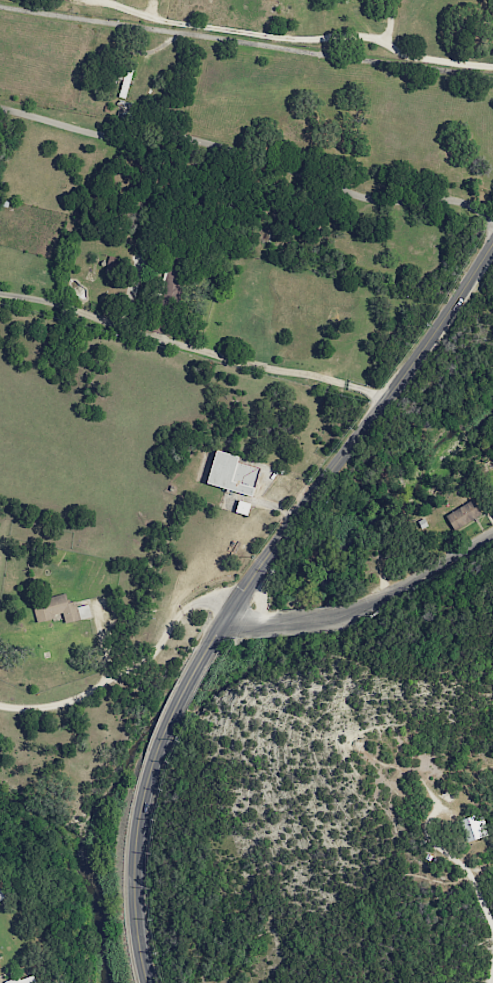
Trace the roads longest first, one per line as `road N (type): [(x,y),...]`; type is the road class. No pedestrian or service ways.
road 1 (tertiary): [(492,242),(194,670)]
road 2 (residential): [(237,599),(196,606),(156,656),(80,700),(0,707)]
road 3 (tertiary): [(157,749),(136,843),(136,927),(147,982)]
road 4 (residential): [(492,534),(336,618)]

